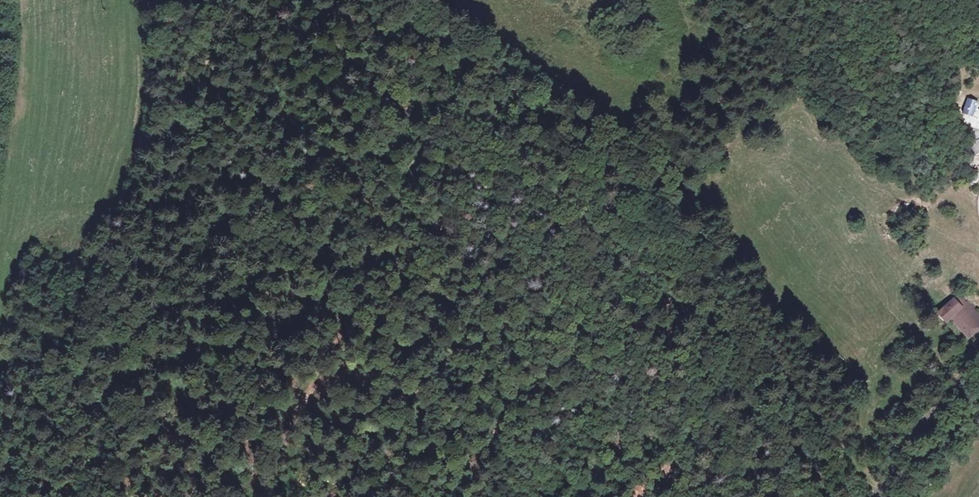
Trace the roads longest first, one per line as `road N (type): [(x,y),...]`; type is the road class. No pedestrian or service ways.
road 1 (residential): [(978,357),(860,496)]

